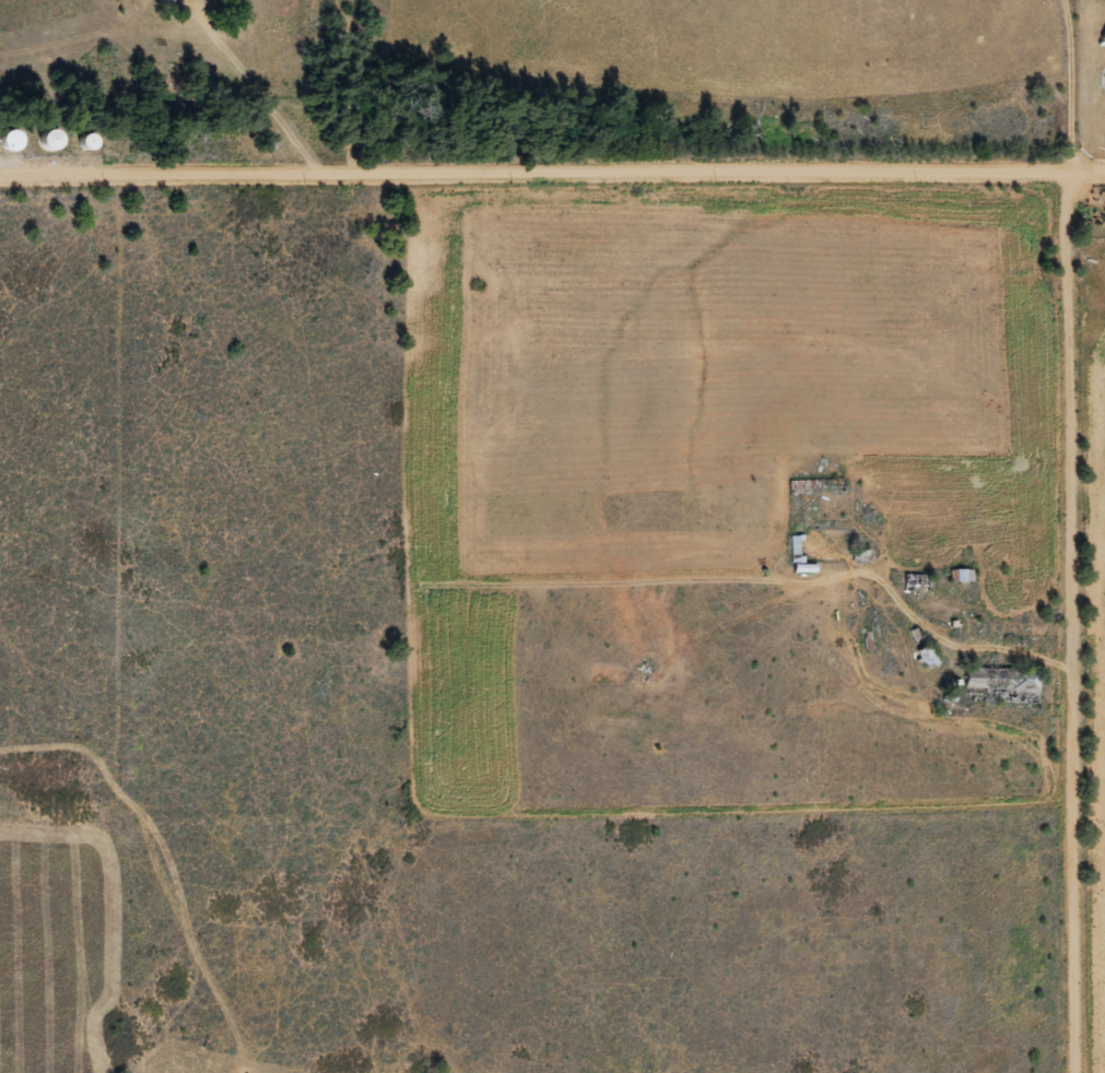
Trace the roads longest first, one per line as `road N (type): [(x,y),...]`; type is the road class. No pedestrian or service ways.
road 1 (residential): [(1062,165),(0,173)]
road 2 (residential): [(1077,1072),(1075,470),(1062,165)]

